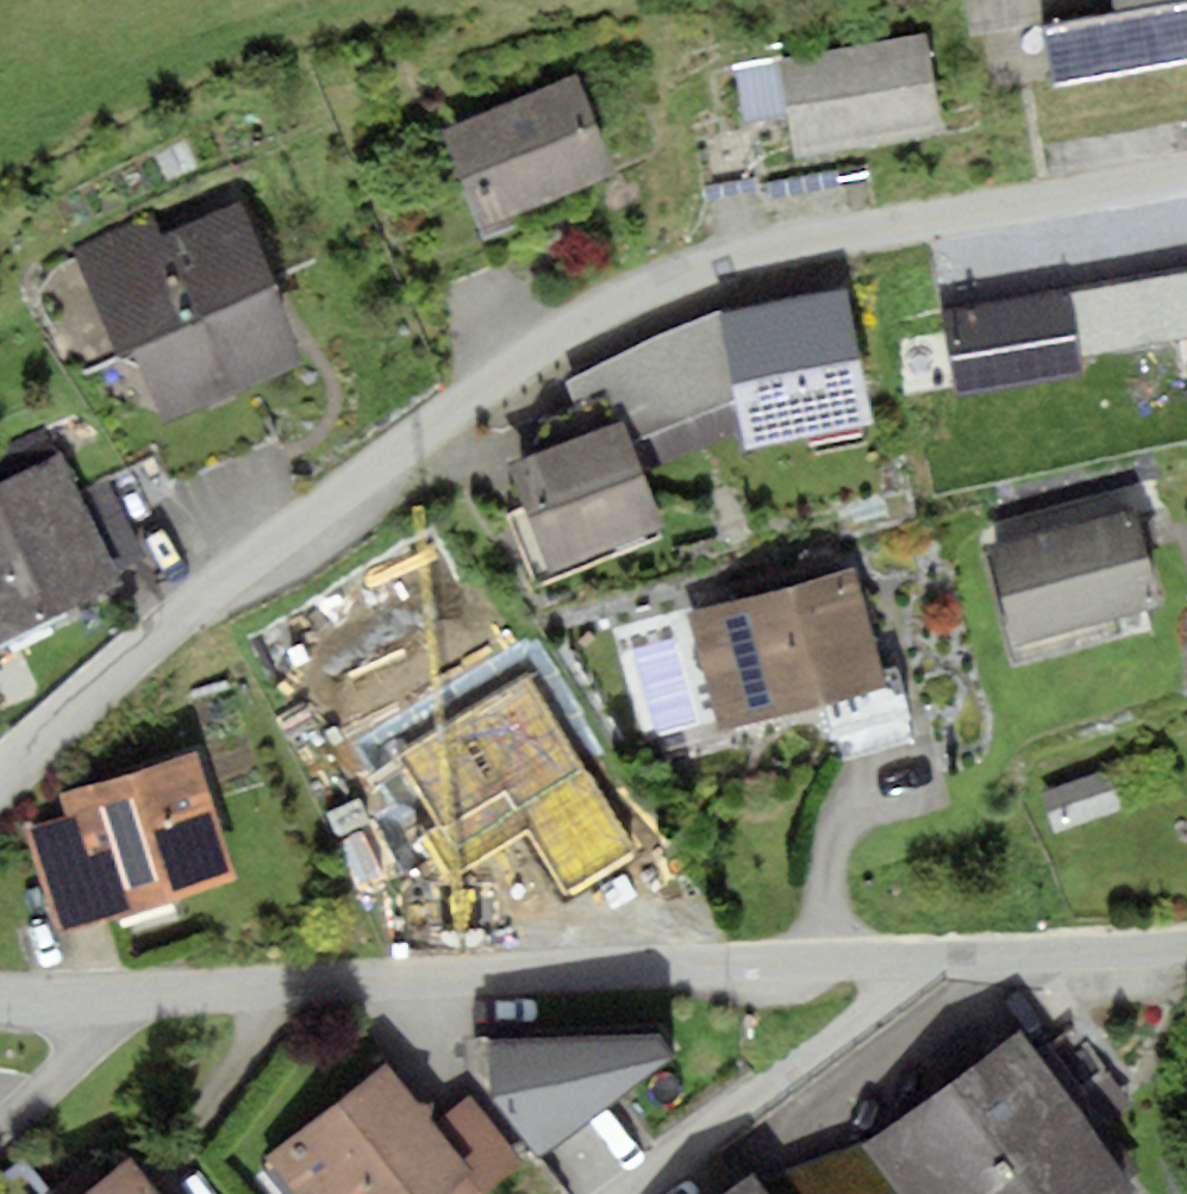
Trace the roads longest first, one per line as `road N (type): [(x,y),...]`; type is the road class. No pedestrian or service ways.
road 1 (residential): [(1186,174),(688,275),(545,348),(347,490),(165,630),(0,780)]
road 2 (residential): [(1186,940),(399,979),(102,1002),(0,997)]

